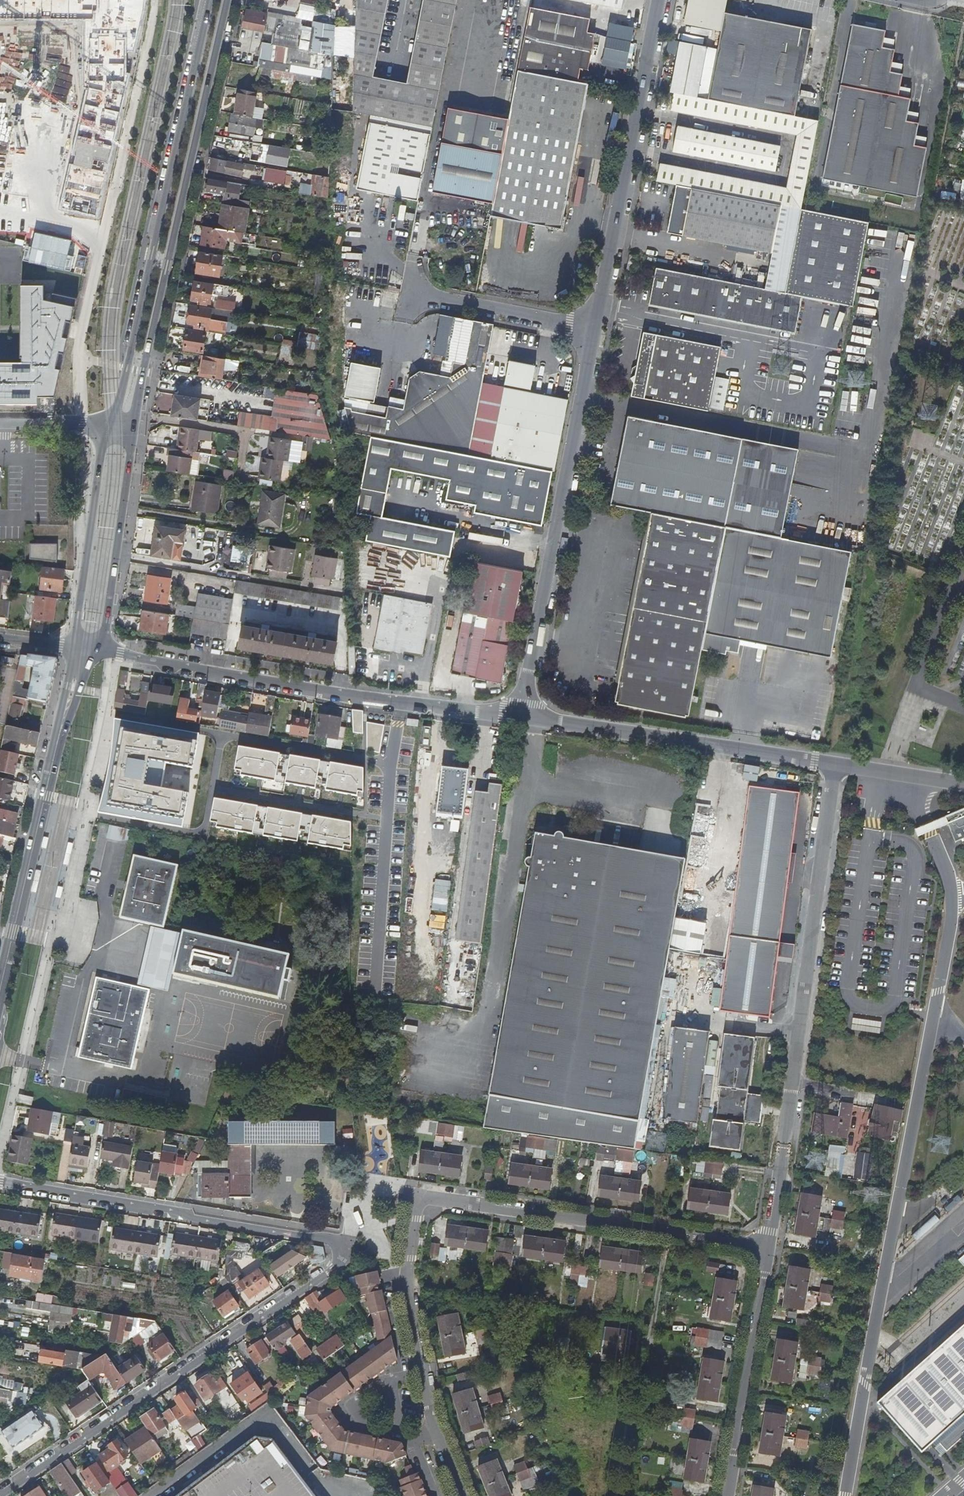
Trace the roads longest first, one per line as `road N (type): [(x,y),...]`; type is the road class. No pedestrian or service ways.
road 1 (residential): [(0,1495),(335,1266),(344,1253),(333,1239),(0,1181)]
road 2 (tertiary): [(135,425),(226,0)]
road 3 (tertiary): [(210,0),(111,422)]
road 4 (residential): [(97,649),(522,718)]
road 5 (unclassified): [(522,718),(597,327)]
road 6 (unclassified): [(834,764),(782,1151)]
road 7 (residential): [(420,1200),(768,1247)]
road 8 (unclassified): [(597,327),(659,0)]
road 9 (unclassified): [(522,718),(834,764)]
road 10 (residential): [(420,1200),(407,1287),(430,1412),(463,1495)]
road 11 (residential): [(727,1495),(768,1247)]
road 12 (tertiary): [(111,422),(73,647)]
road 13 (tertiary): [(97,649),(135,425)]
road 14 (tertiary): [(0,987),(50,775)]
road 15 (unclassified): [(597,327),(408,291)]
road 16 (tertiary): [(50,775),(97,649)]
road 17 (unclassified): [(834,764),(963,785)]
road 18 (tertiary): [(73,647),(50,775)]

